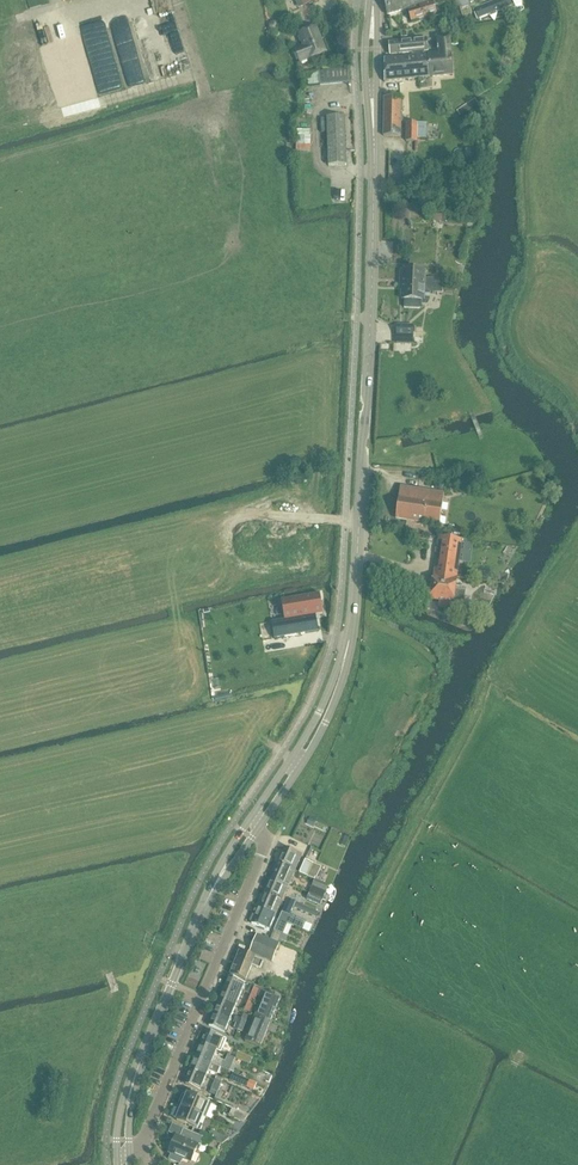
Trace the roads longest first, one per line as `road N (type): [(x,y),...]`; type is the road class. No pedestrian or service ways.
road 1 (tertiary): [(349,640),(375,161)]
road 2 (residential): [(129,1156),(152,1119),(260,858)]
road 3 (tertiary): [(259,826),(325,724),(349,640)]
road 4 (tertiary): [(349,640),(312,725),(257,808)]
road 5 (tertiary): [(140,1061),(204,904)]
road 6 (tertiary): [(371,0),(364,89),(375,161)]
road 7 (tertiary): [(375,161),(376,0)]

